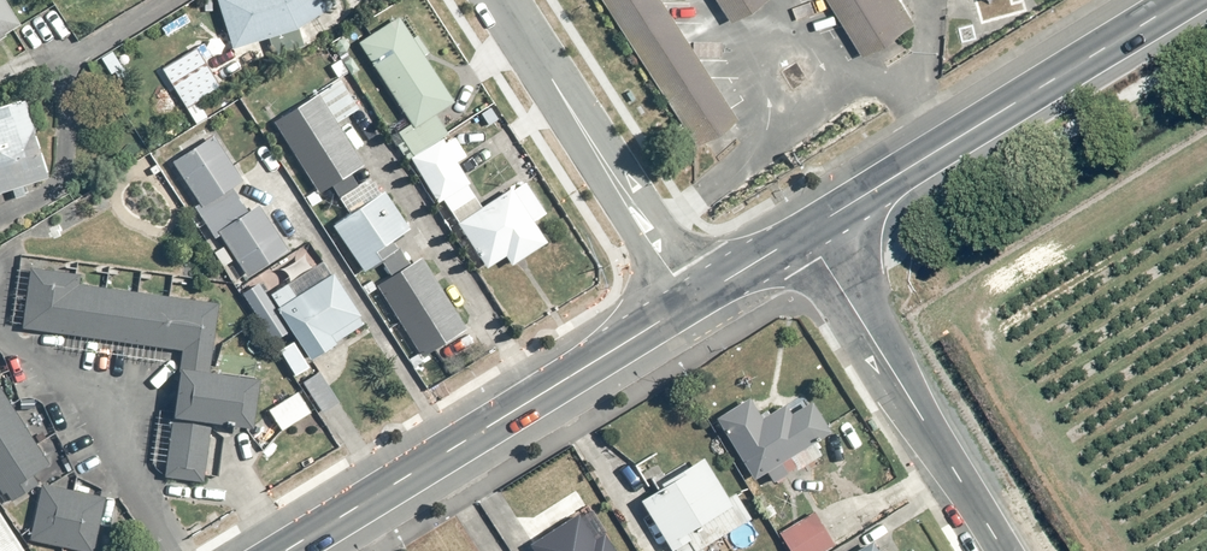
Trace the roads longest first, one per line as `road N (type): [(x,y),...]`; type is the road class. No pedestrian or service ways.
road 1 (secondary): [(691,301),(285,550)]
road 2 (secondary): [(1184,0),(803,233)]
road 3 (residential): [(1000,550),(803,233)]
road 4 (residential): [(496,0),(691,301)]
road 5 (secondary): [(803,233),(691,301)]

